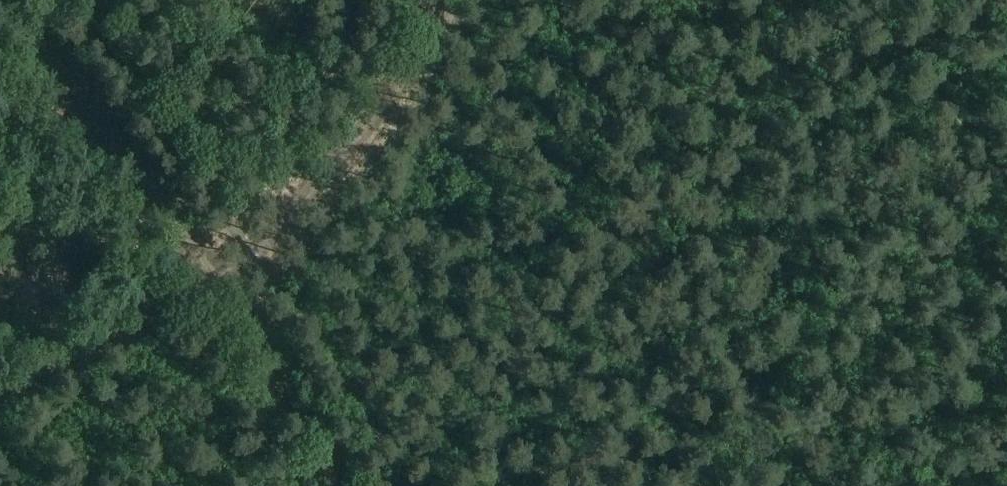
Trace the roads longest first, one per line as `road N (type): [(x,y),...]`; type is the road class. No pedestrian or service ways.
road 1 (track): [(478,0),(334,166),(247,247),(0,370)]
road 2 (track): [(349,485),(207,265),(7,0)]
road 3 (track): [(776,485),(731,461),(590,448),(533,464),(501,485)]

